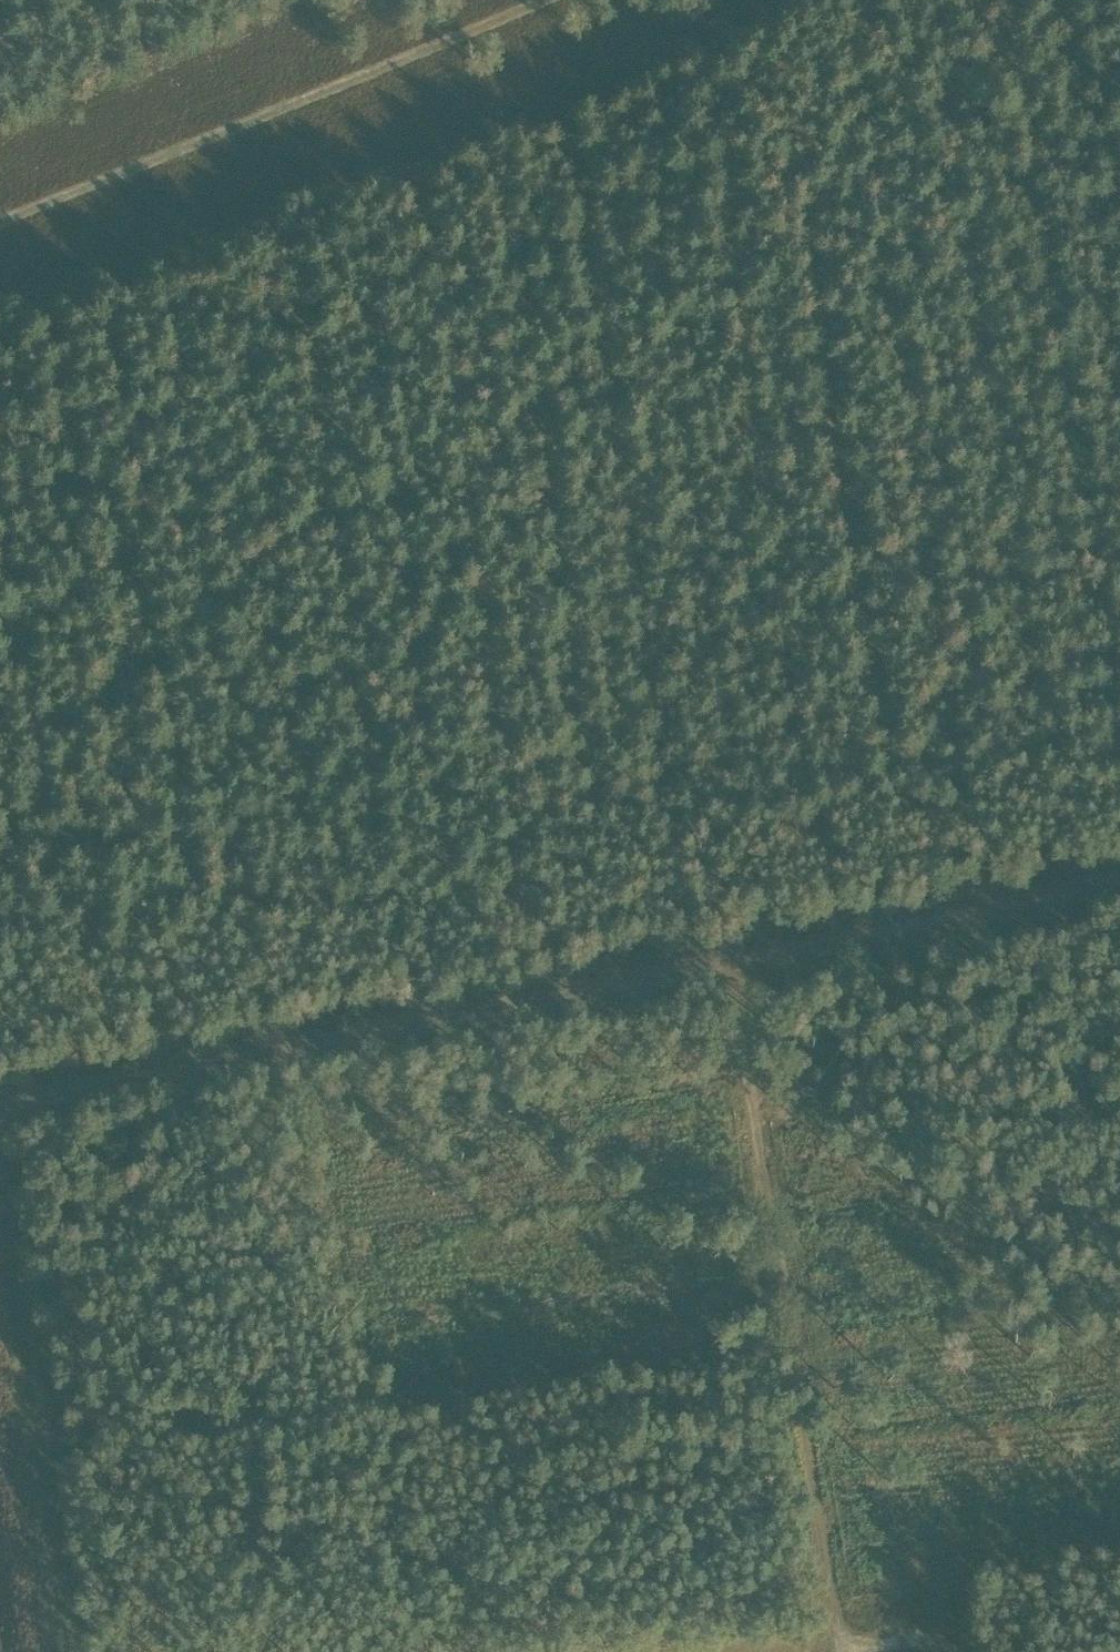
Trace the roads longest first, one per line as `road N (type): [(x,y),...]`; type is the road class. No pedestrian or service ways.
road 1 (track): [(0,1098),(1119,877)]
road 2 (track): [(732,955),(839,1651)]
road 3 (track): [(0,216),(537,0)]

